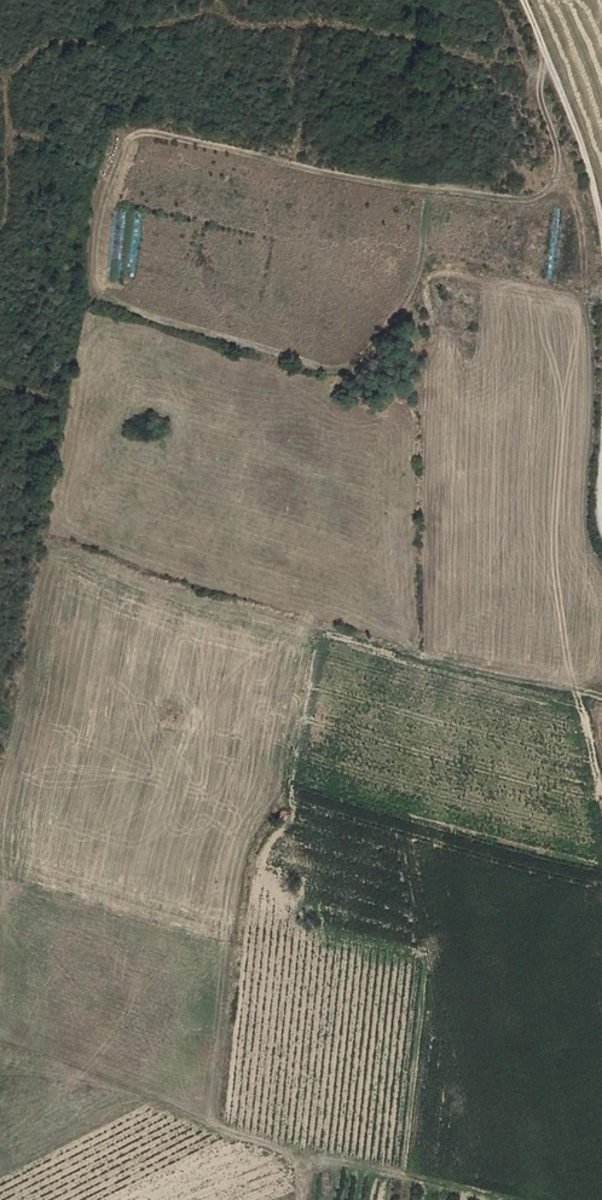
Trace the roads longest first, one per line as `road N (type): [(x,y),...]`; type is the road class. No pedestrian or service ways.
road 1 (track): [(127,141),(95,239),(94,277),(103,296),(332,370),(357,363),(406,299),(423,255),(428,189)]
road 2 (track): [(547,54),(540,95),(556,170),(531,198),(392,186),(153,132),(127,141)]
road 3 (track): [(524,0),(579,137),(601,227)]
road 4 (track): [(304,1160),(511,1199)]
road 5 (track): [(303,1199),(304,1160),(208,1117)]

